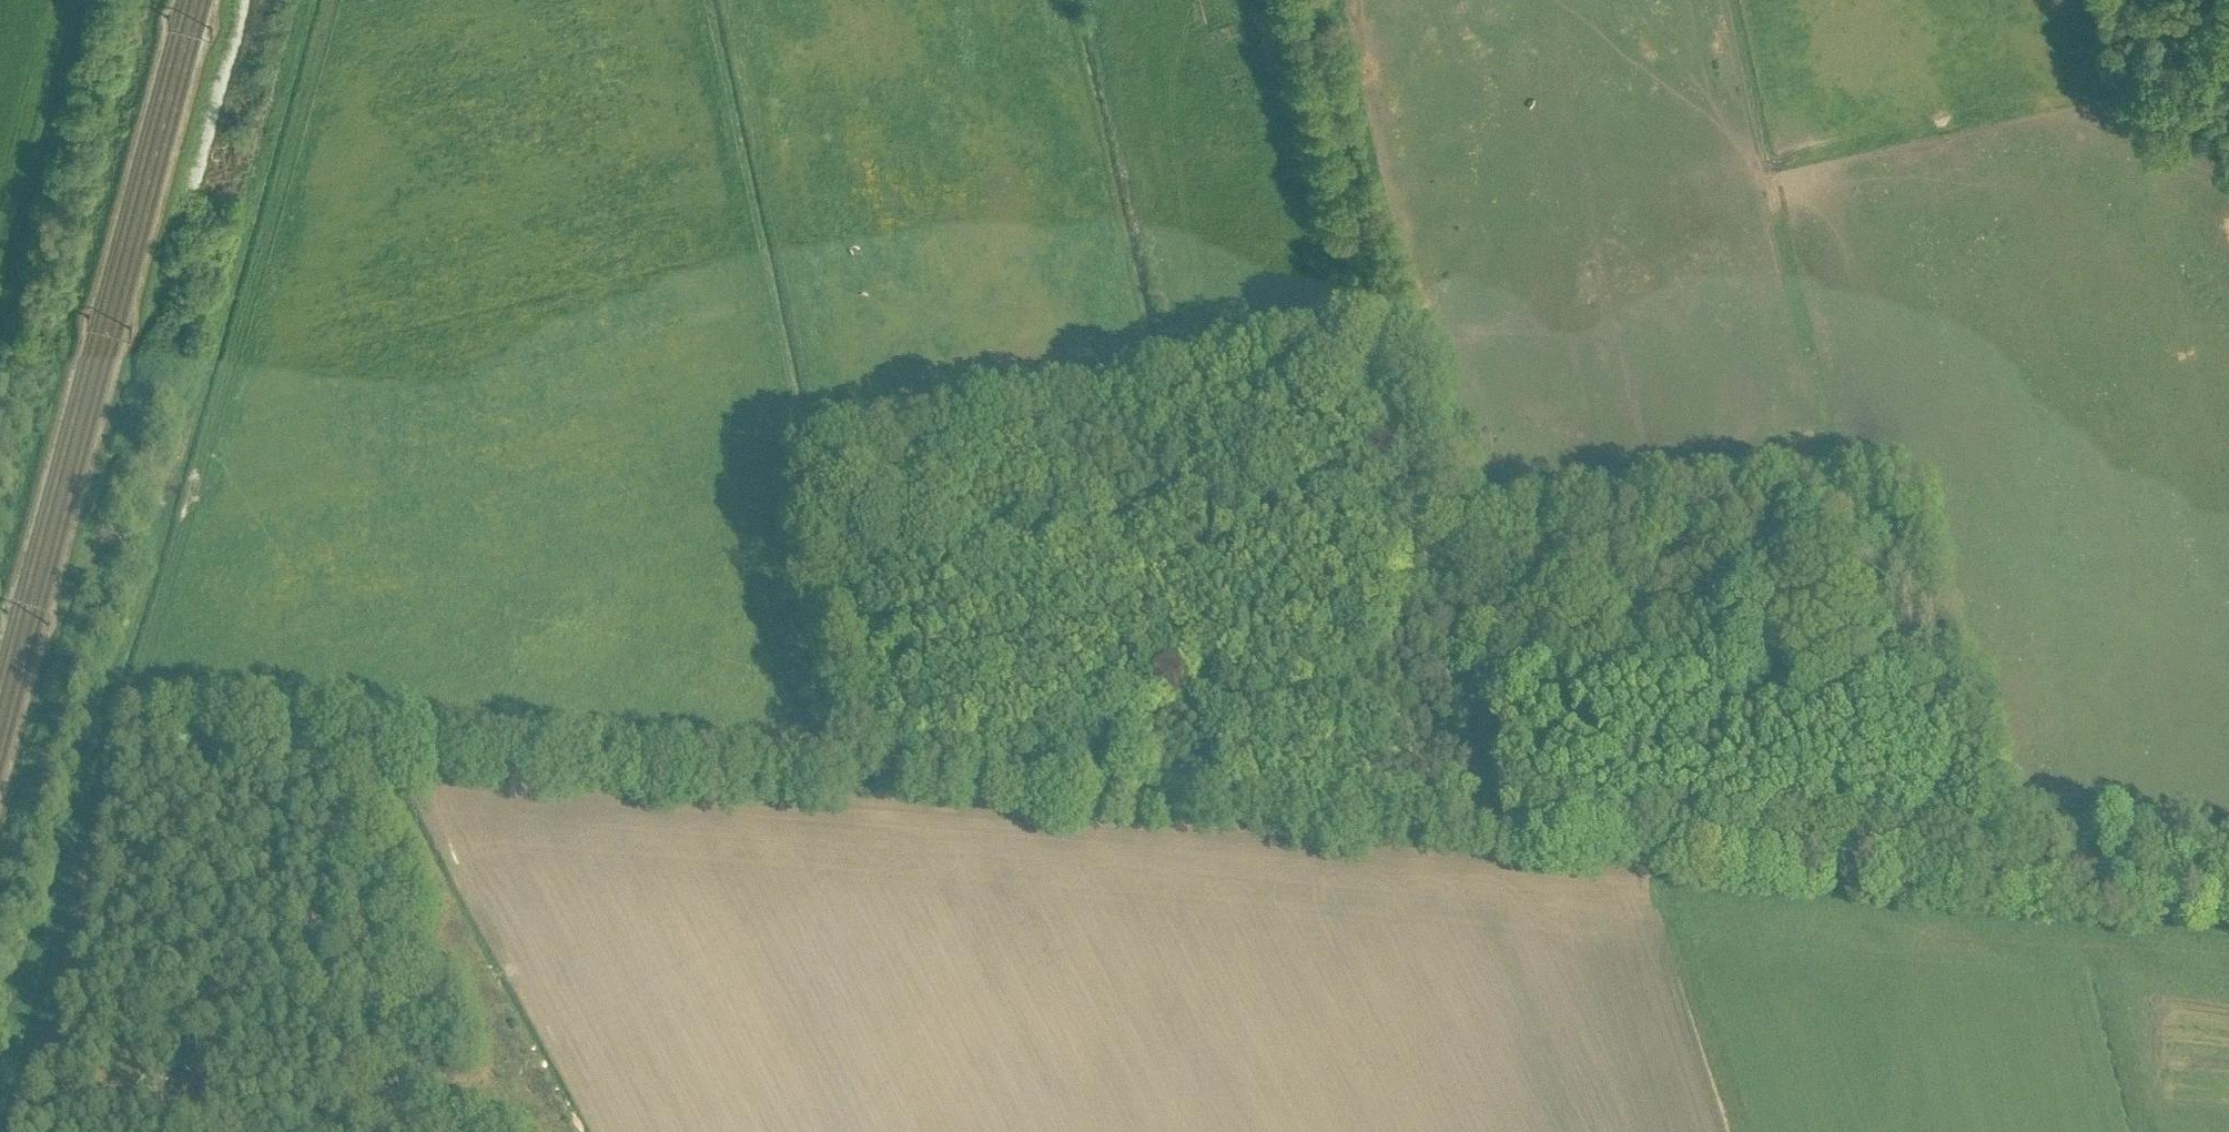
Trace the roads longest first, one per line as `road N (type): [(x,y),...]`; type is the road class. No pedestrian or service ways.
road 1 (track): [(330,0),(8,1131)]
road 2 (track): [(0,239),(66,0)]

